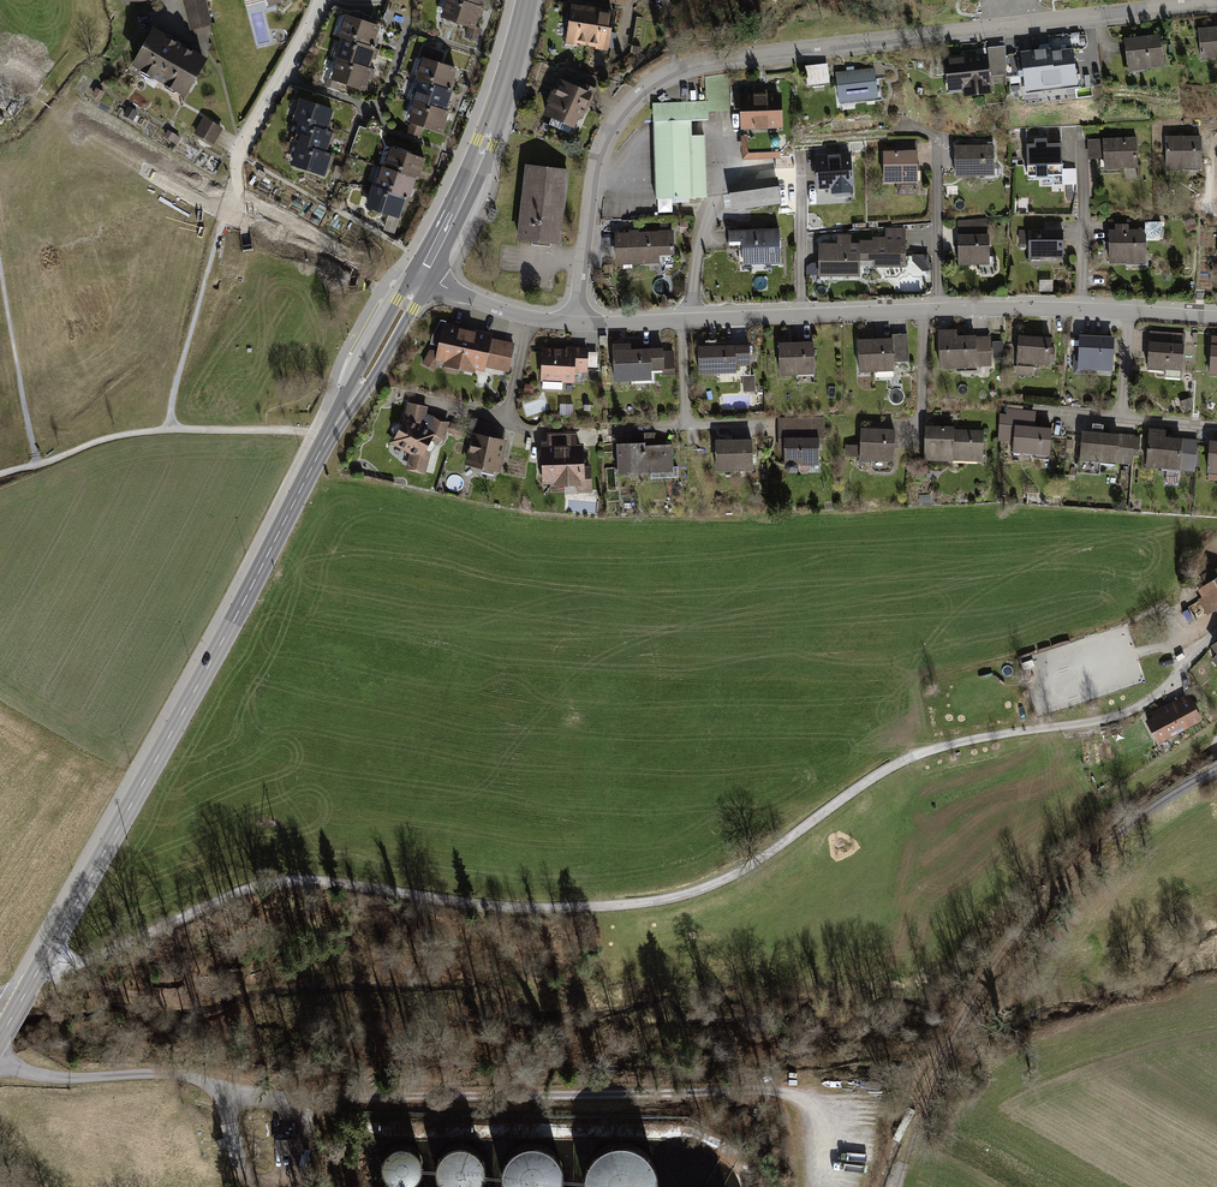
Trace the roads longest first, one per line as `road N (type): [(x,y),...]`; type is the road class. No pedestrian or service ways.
road 1 (track): [(44,960),(82,961),(275,880),(521,907),(687,894),(757,861),(916,756),(1139,706),(1216,635)]
road 2 (residential): [(576,323),(598,149),(620,112),(664,74),(725,56),(1216,1)]
road 3 (tertiary): [(421,276),(21,1001)]
road 4 (residential): [(1216,319),(1026,308),(576,323)]
road 5 (track): [(319,1097),(787,1096)]
road 6 (track): [(0,474),(140,432),(329,435)]
road 7 (tertiary): [(528,0),(486,142),(421,276)]
road 8 (residential): [(239,155),(322,0)]
road 9 (residential): [(576,323),(499,308),(421,276)]

